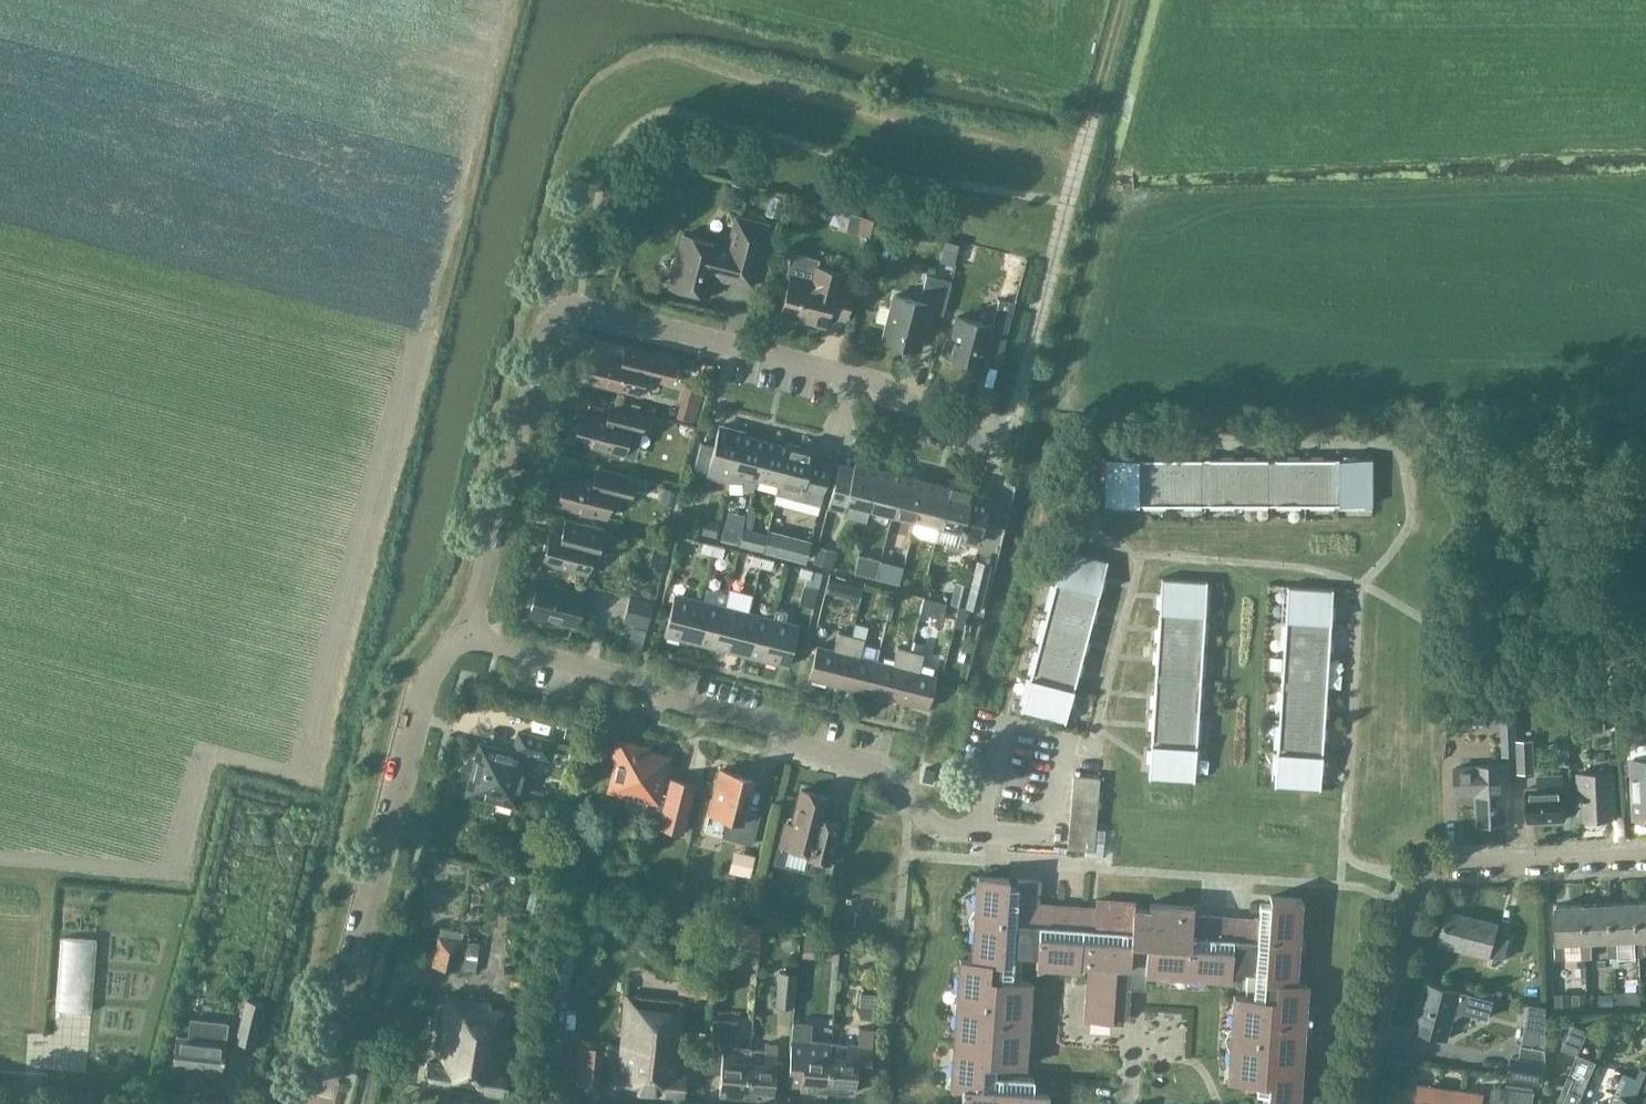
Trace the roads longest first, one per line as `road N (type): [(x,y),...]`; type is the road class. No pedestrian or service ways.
road 1 (residential): [(468,636),(557,319),(570,310),(1011,424)]
road 2 (residential): [(978,831),(939,827),(894,773),(805,748),(765,720),(673,698),(638,678),(468,636)]
road 3 (residential): [(321,1103),(419,688),(468,636)]
road 4 (residential): [(1361,1103),(1425,872),(1445,863),(1645,855)]
road 5 (residential): [(978,831),(1050,837),(1064,739),(1006,723)]

